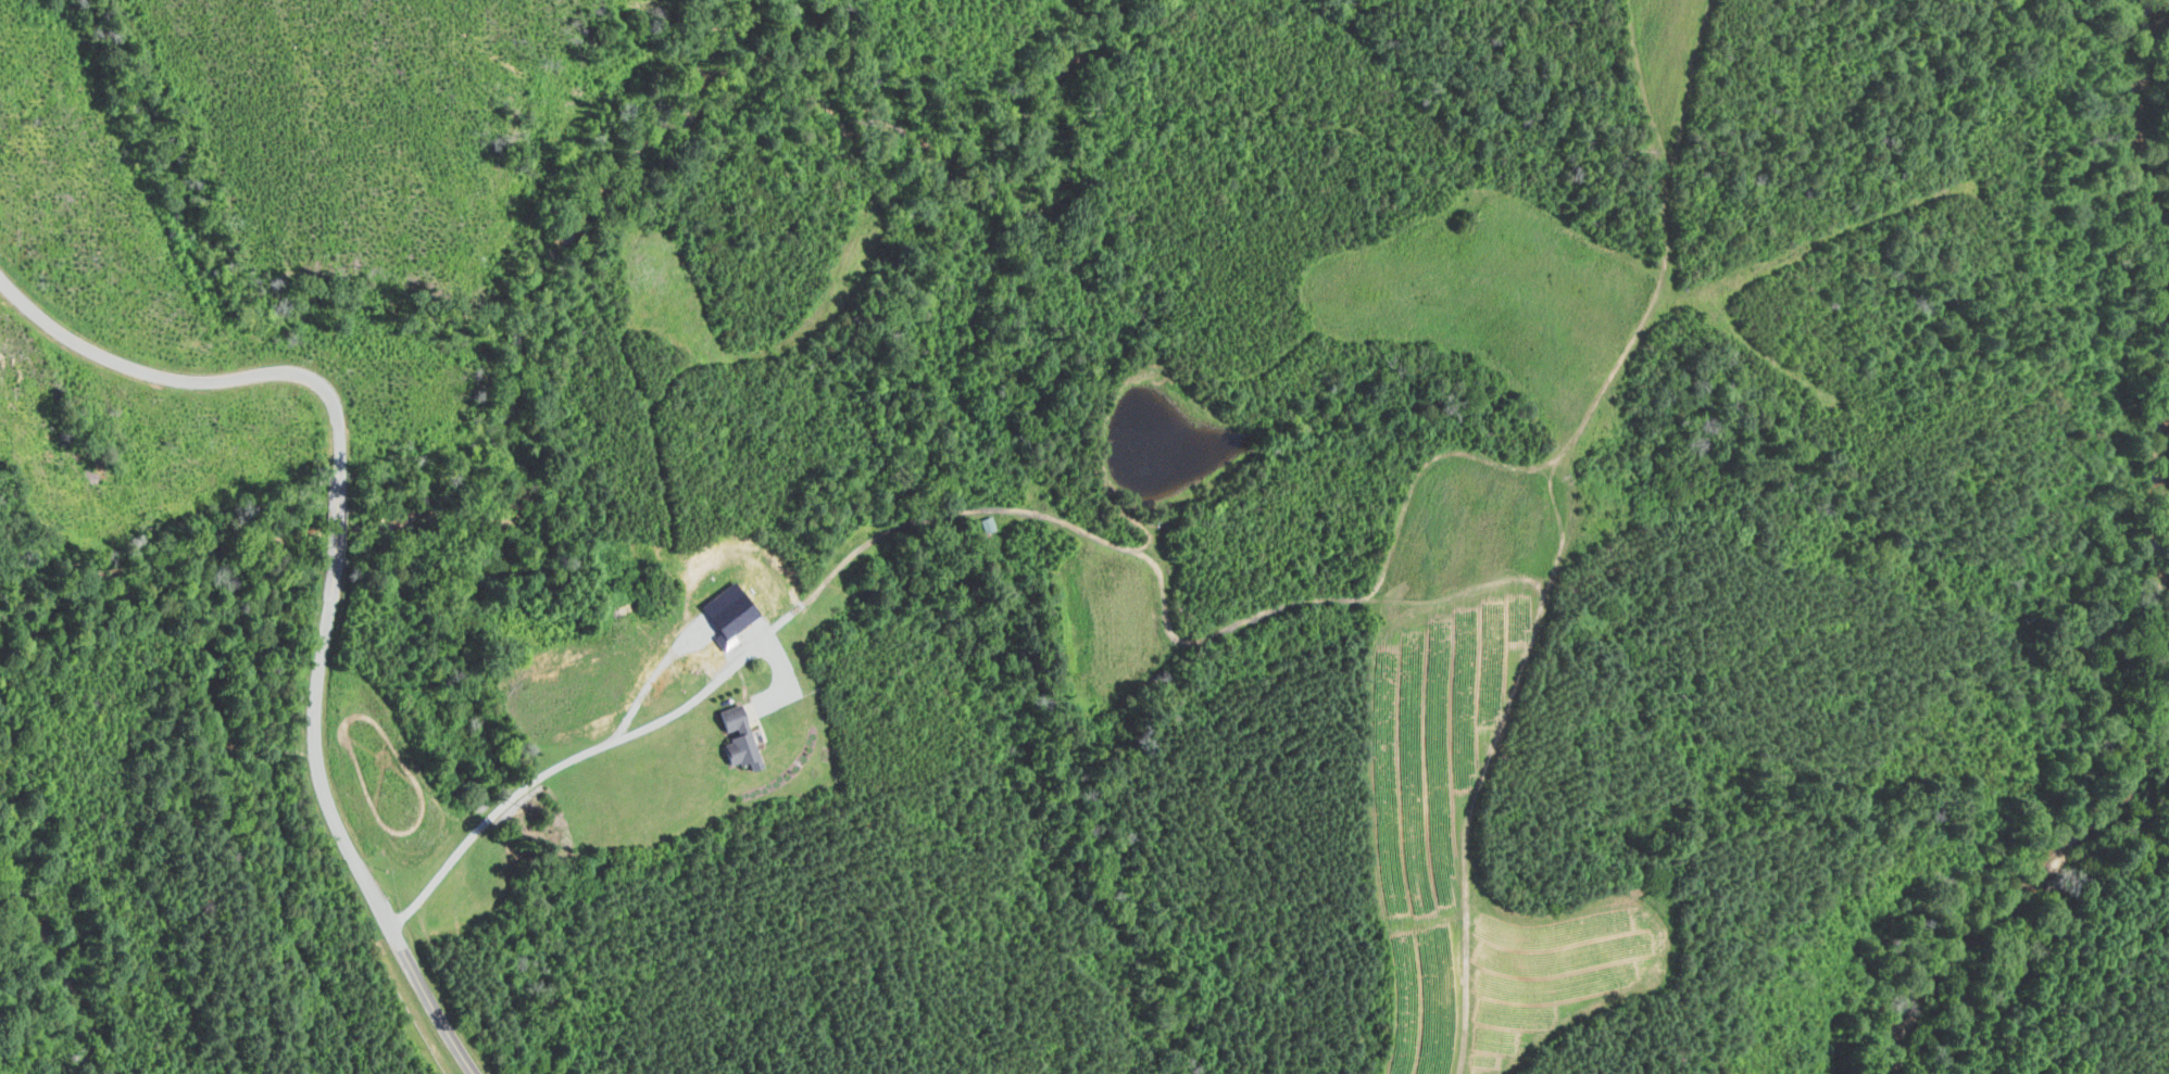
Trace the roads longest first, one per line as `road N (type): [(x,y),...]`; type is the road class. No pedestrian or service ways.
road 1 (residential): [(473,1073),(318,782),(315,678),(334,573)]
road 2 (residential): [(338,470),(333,402),(309,376),(204,382),(141,372),(61,336),(0,281)]

